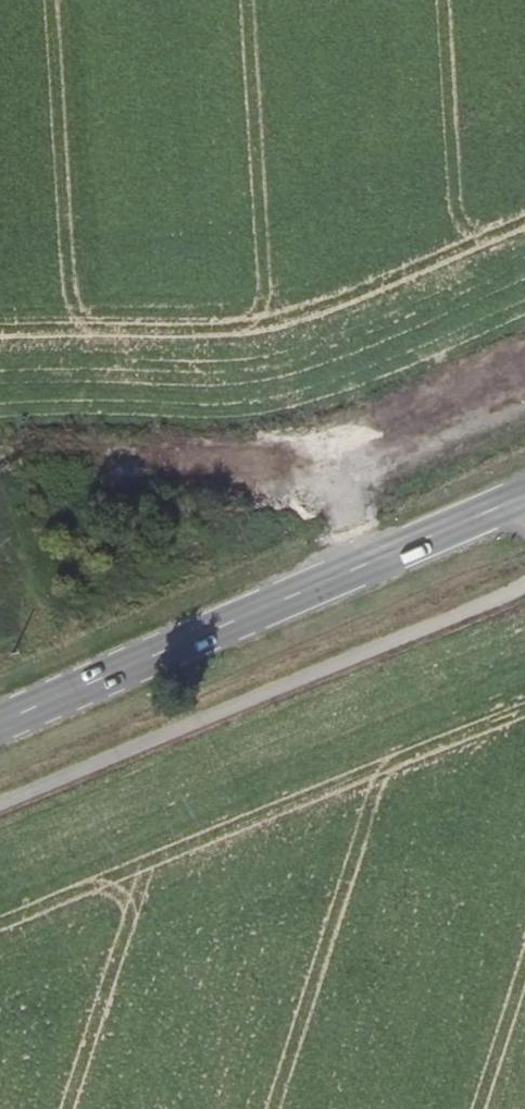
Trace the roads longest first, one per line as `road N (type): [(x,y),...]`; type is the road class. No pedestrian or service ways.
road 1 (secondary): [(0,723),(524,496)]
road 2 (track): [(0,800),(524,580)]
road 3 (track): [(369,563),(345,508),(357,484),(524,403)]

